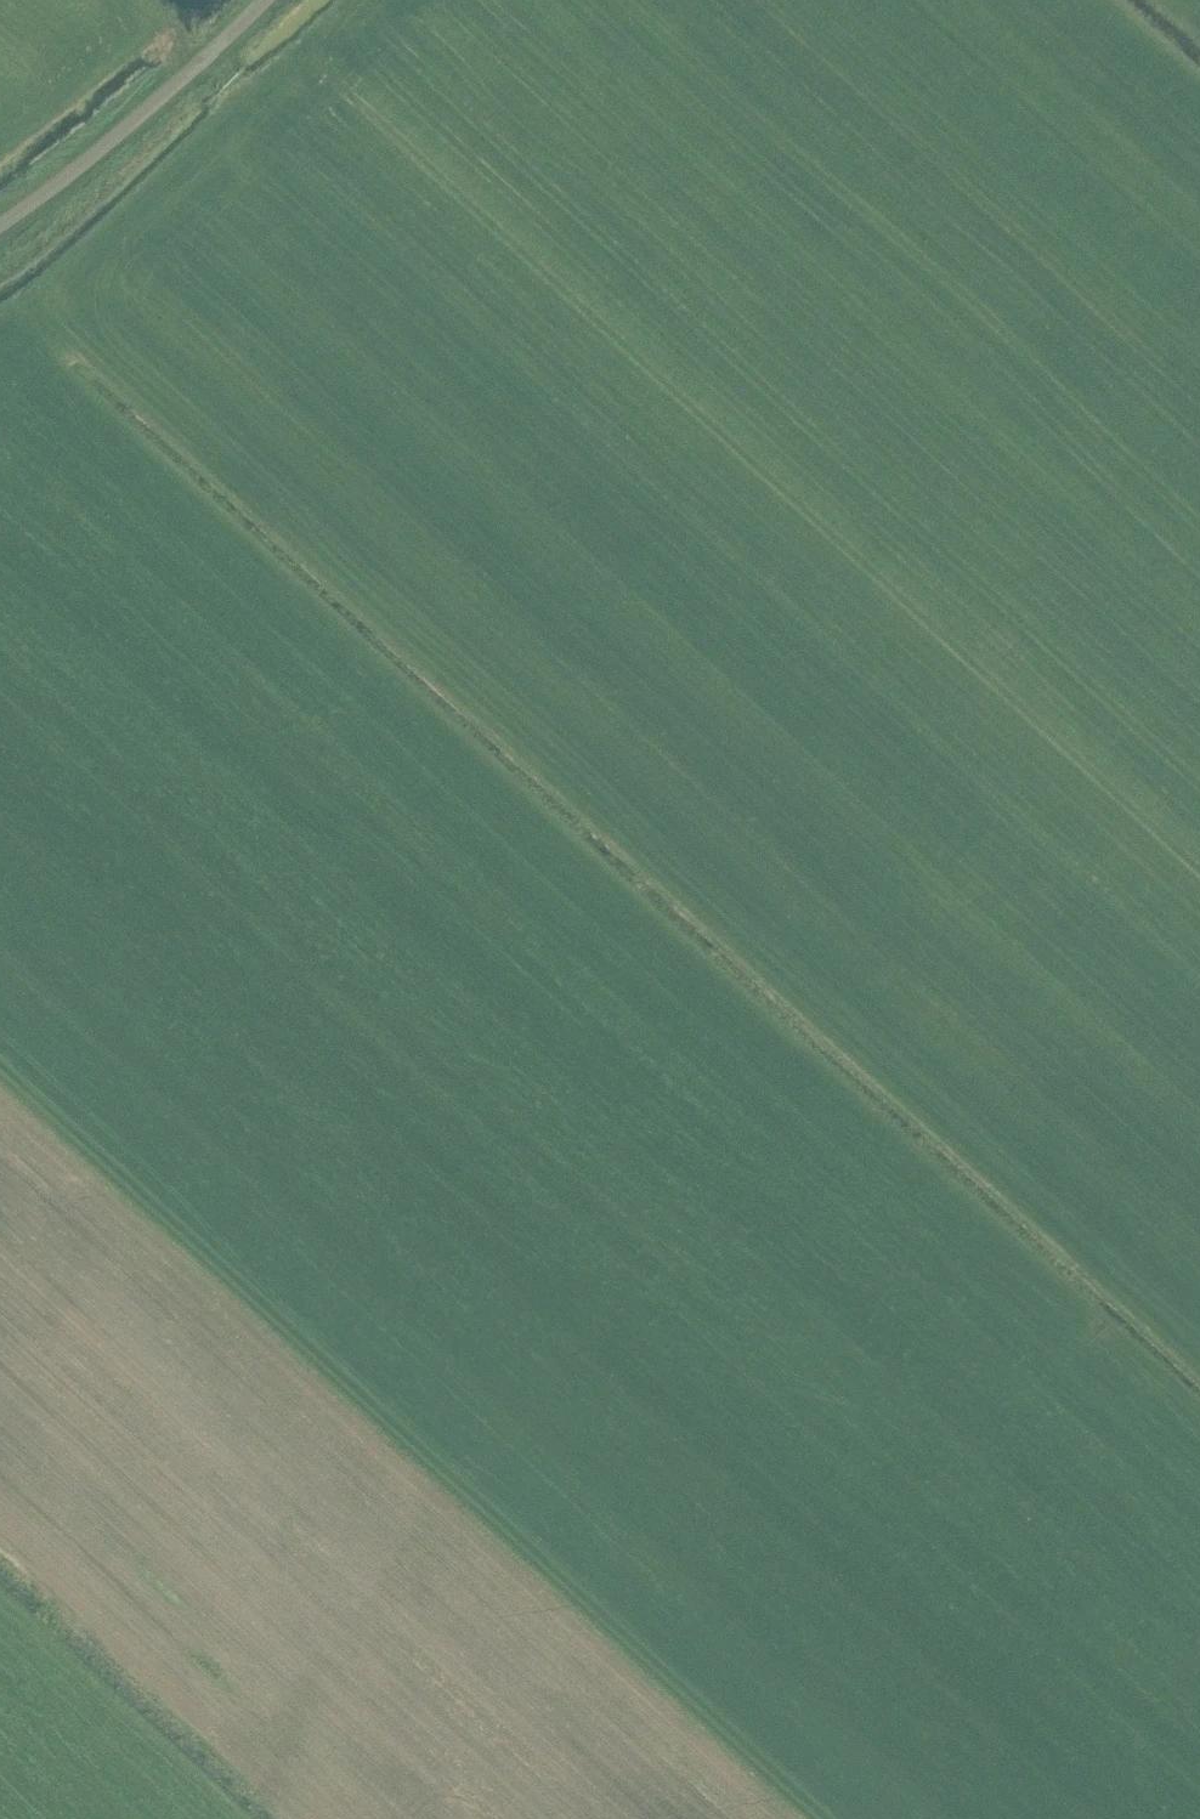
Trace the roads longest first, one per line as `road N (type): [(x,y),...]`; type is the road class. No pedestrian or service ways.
road 1 (unclassified): [(0,222),(78,169),(263,0)]

